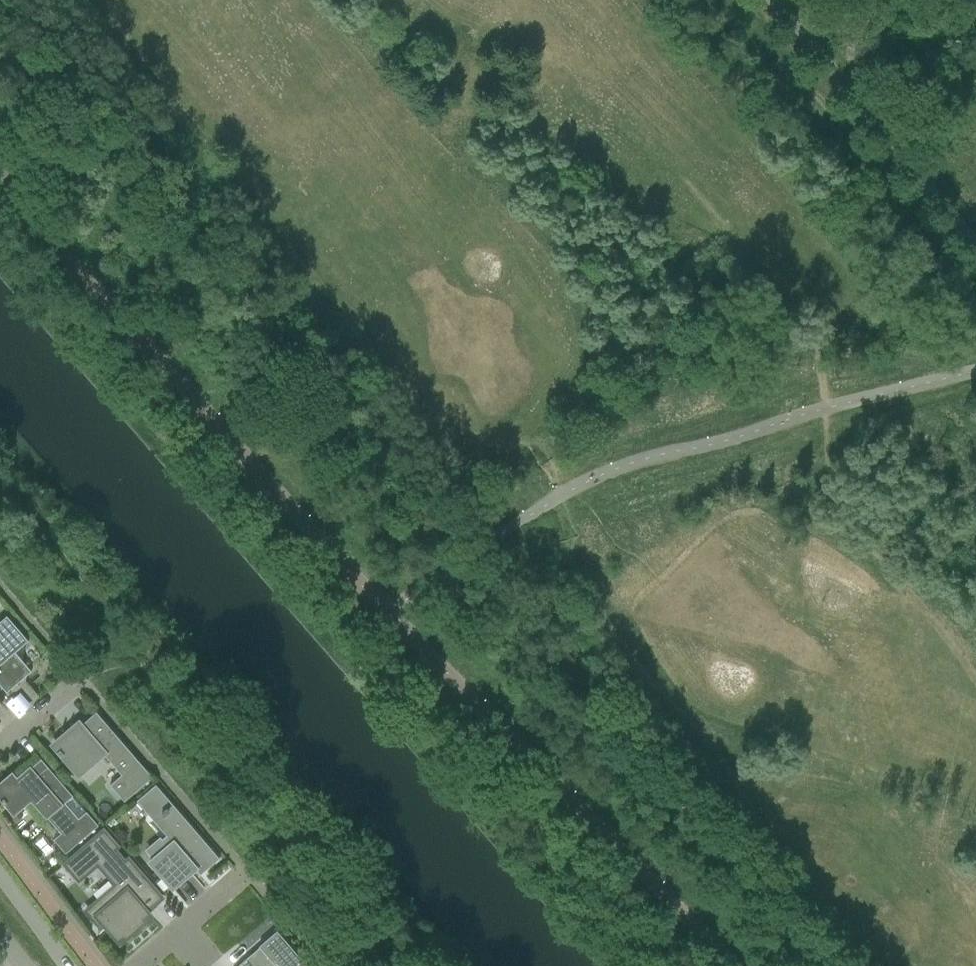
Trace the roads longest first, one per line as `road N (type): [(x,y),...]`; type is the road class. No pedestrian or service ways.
road 1 (residential): [(140,965),(246,875)]

